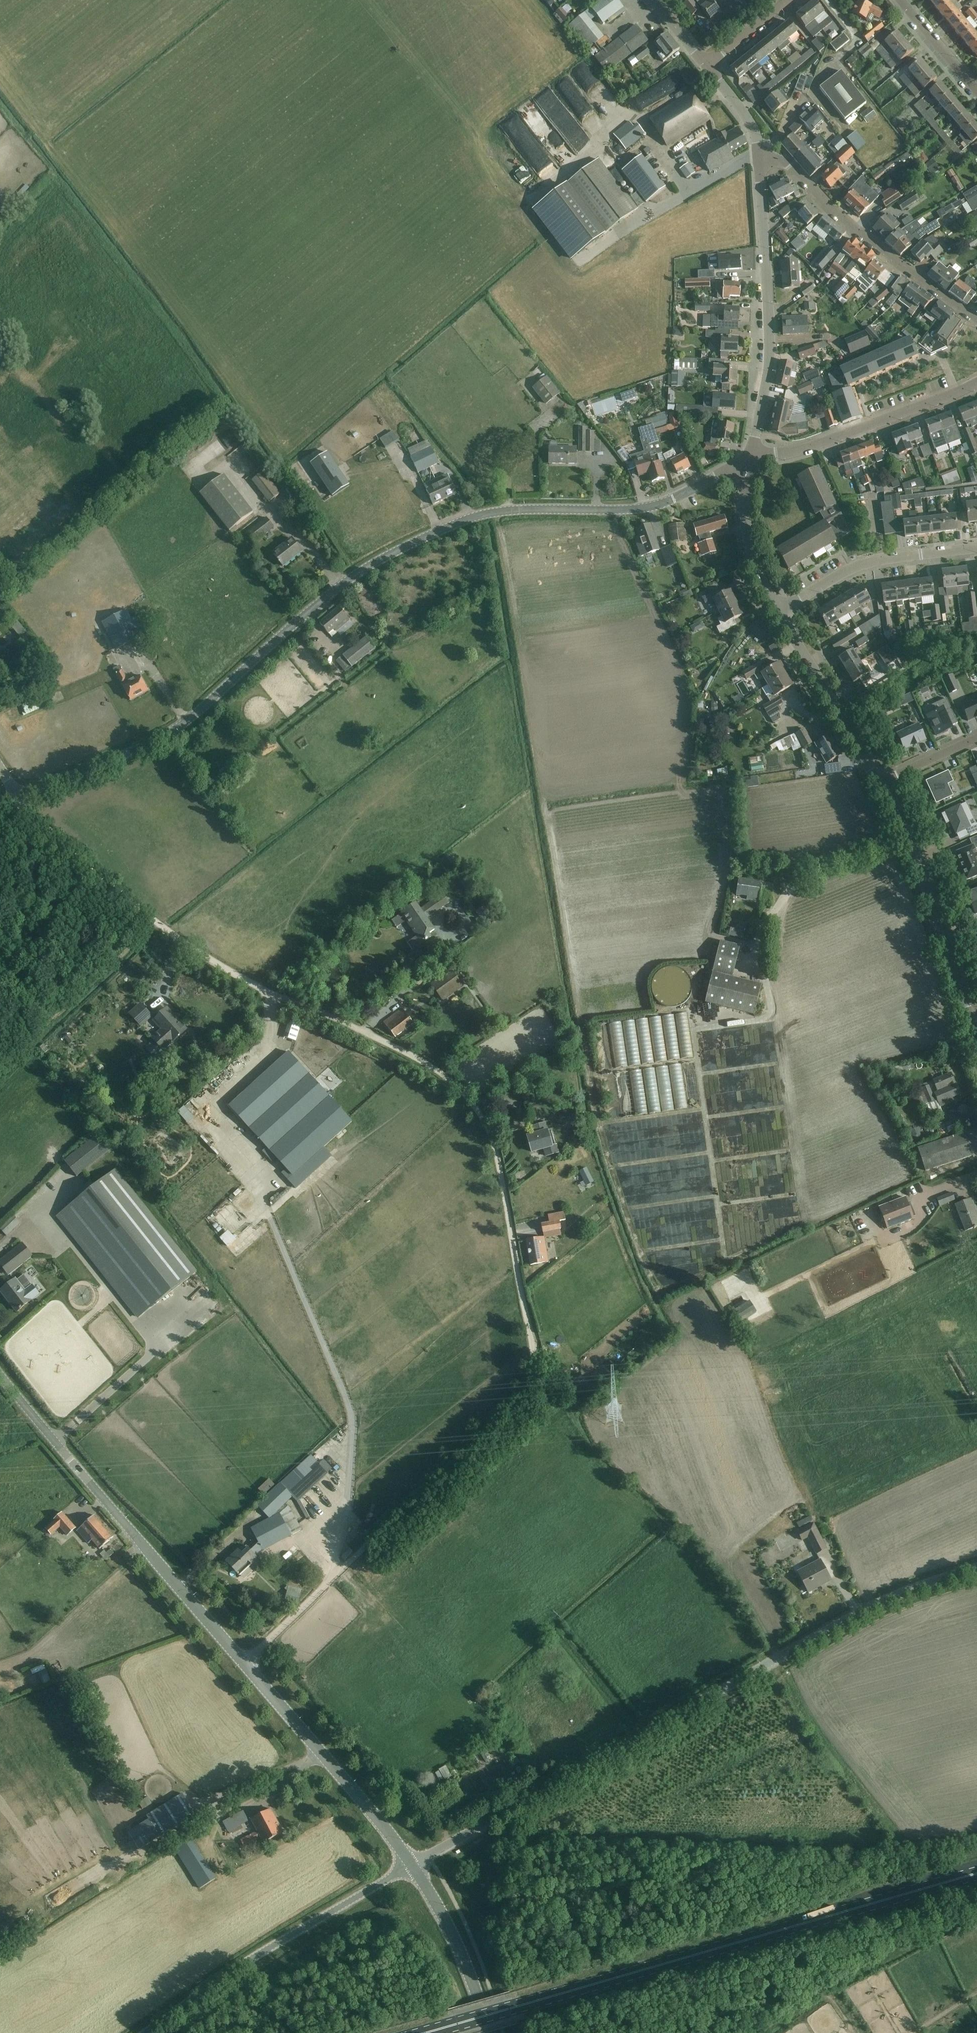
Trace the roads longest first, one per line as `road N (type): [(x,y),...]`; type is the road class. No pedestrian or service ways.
road 1 (unclassified): [(20,799),(148,916),(226,971),(435,1068),(474,1105),(493,1143),(533,1345),(531,1383),(245,1665)]
road 2 (tertiary): [(20,799),(176,728),(345,583),(438,532),(518,511),(648,508),(749,462)]
road 3 (unclassified): [(412,1866),(891,1598),(976,1569)]
road 4 (primary): [(427,2032),(971,1875)]
road 5 (tertiary): [(245,1665),(0,1375)]
road 6 (unclassified): [(412,1866),(240,1966),(145,2032)]
road 7 (tertiary): [(749,462),(770,369),(759,160)]
road 8 (residential): [(976,321),(868,243),(792,167),(759,160)]
road 9 (tertiary): [(412,1866),(245,1665)]
road 10 (tertiary): [(970,1024),(940,925),(881,783)]
road 11 (tertiary): [(749,462),(819,446),(976,383)]
road 12 (residential): [(778,612),(865,565),(976,548)]
road 13 (tertiary): [(881,783),(778,612)]
road 14 (tertiary): [(490,2032),(453,1935),(412,1866)]
road 15 (tertiary): [(778,612),(749,539),(749,462)]
road 16 (residential): [(976,96),(899,0)]

